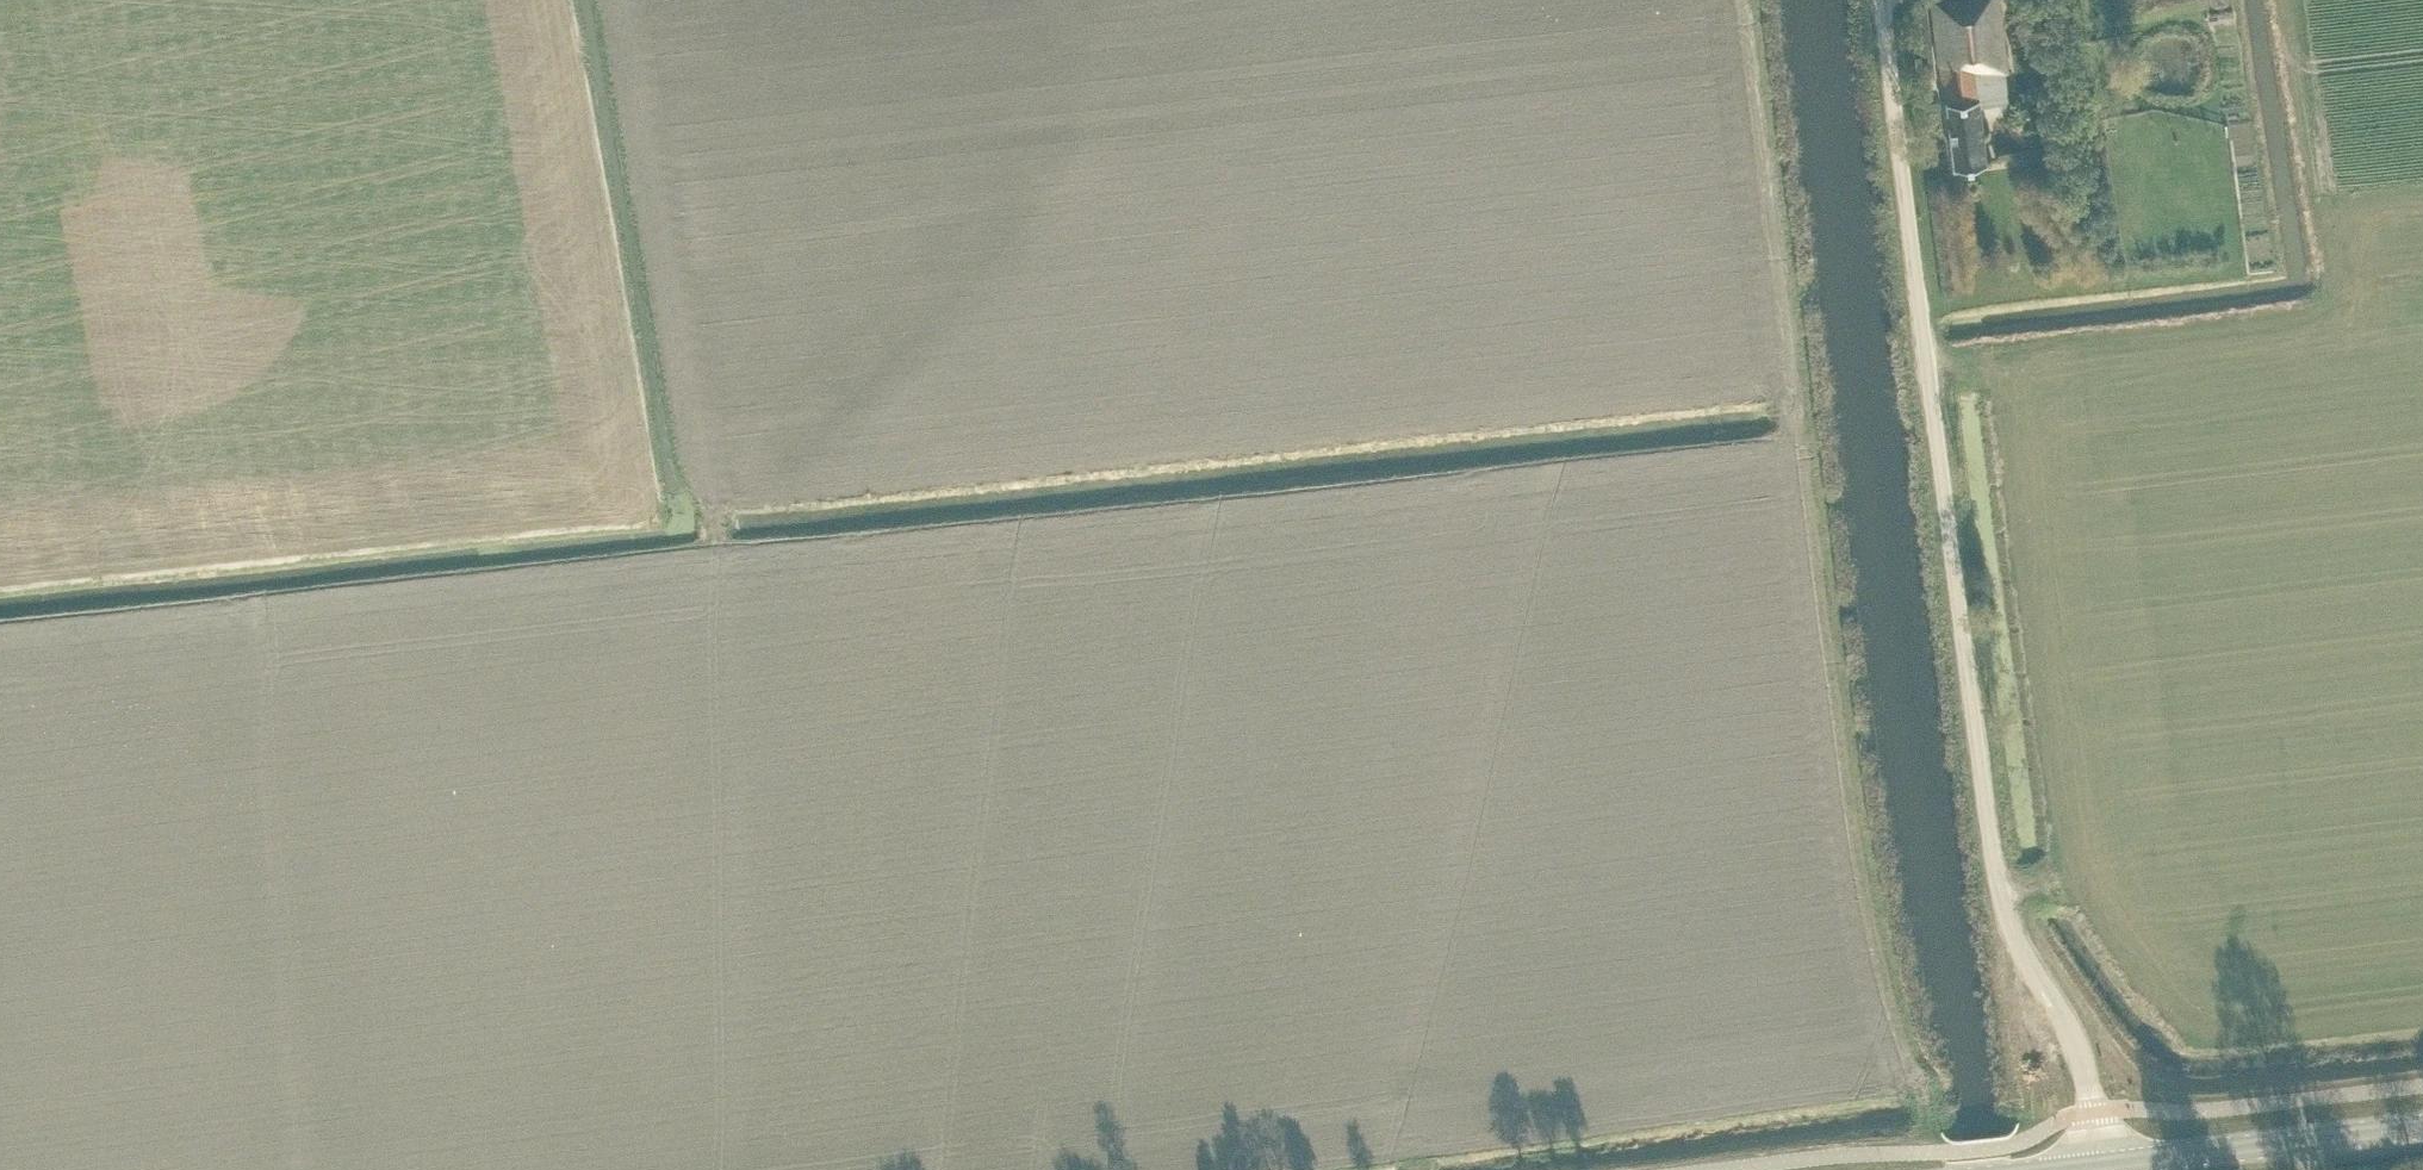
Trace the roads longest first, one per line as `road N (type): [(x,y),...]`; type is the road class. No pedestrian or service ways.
road 1 (unclassified): [(2101,1163),(2086,1072),(2068,1023),(2006,917),(1995,879),(1883,0)]
road 2 (primary): [(2101,1163),(2422,1125)]

